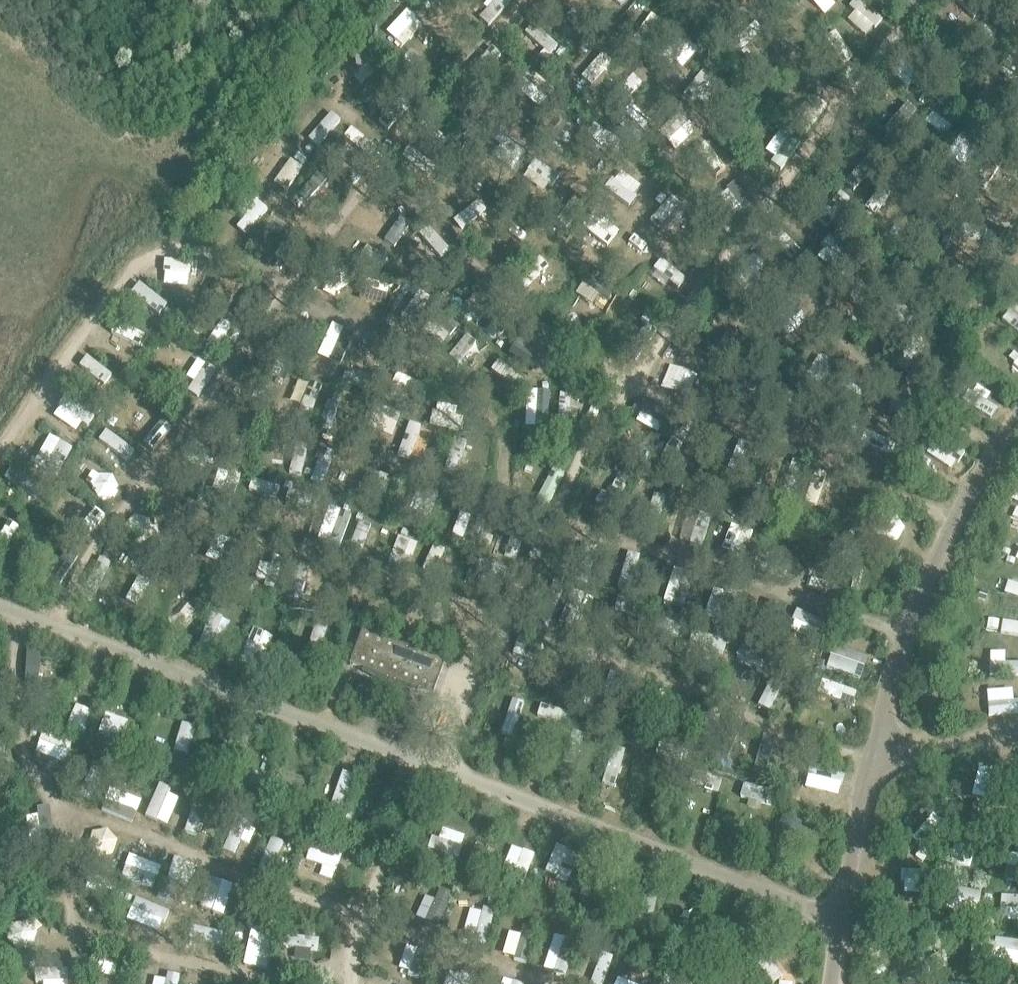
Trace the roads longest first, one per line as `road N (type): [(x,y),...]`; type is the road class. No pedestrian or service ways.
road 1 (track): [(0,445),(131,269),(157,252),(184,248),(233,260),(281,289),(79,572),(53,632)]

